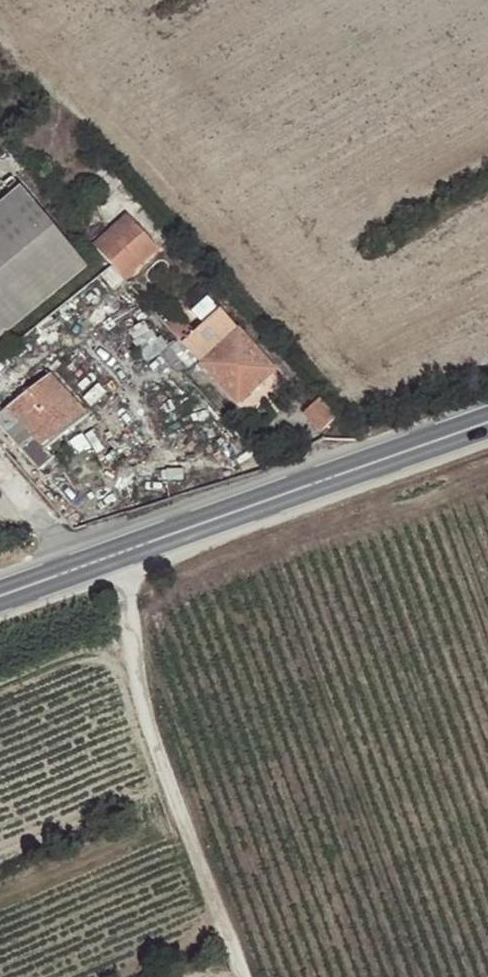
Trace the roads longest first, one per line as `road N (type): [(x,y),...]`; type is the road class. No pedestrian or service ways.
road 1 (secondary): [(487,419),(0,597)]
road 2 (track): [(97,562),(245,976)]

